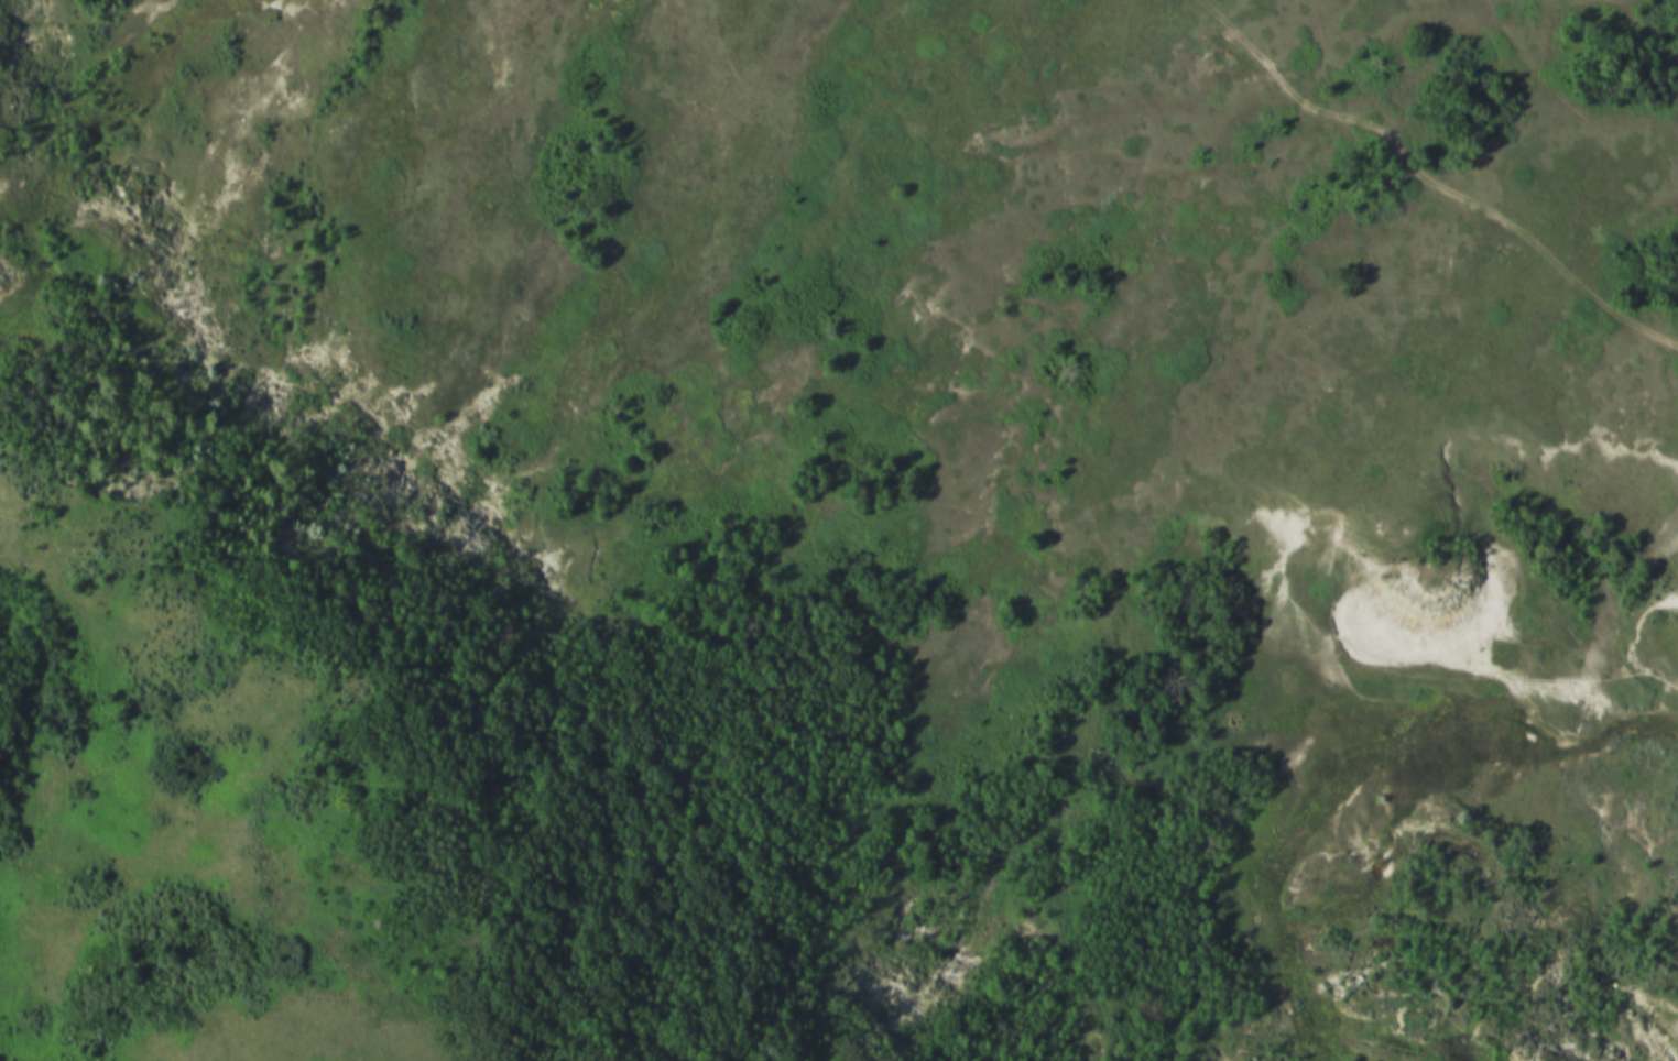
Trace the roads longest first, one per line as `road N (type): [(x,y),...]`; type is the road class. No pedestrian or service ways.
road 1 (track): [(1677,350),(1427,179),(1388,136),(1315,112),(1201,0)]

